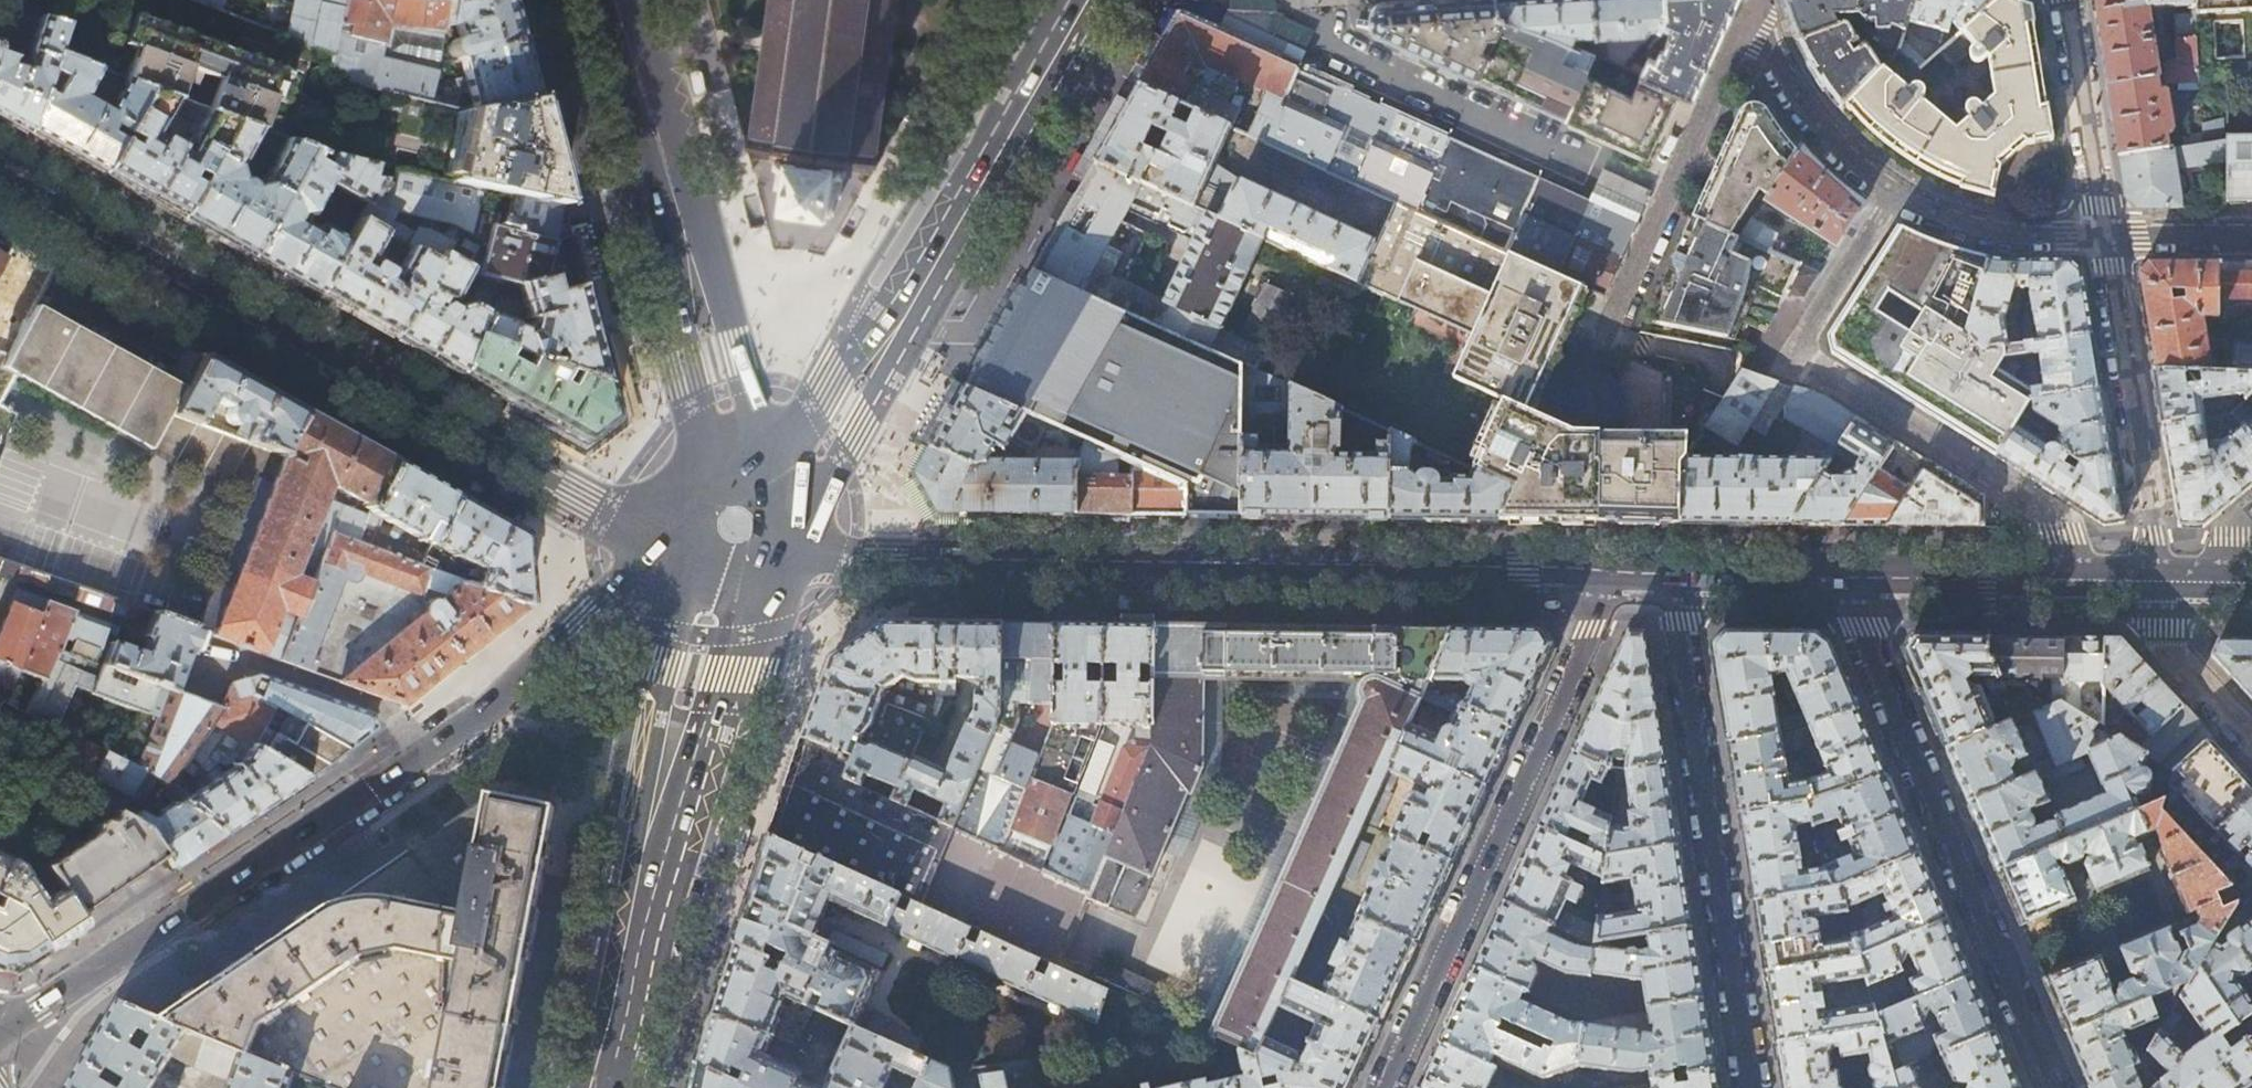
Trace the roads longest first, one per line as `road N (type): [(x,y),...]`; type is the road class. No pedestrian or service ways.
road 1 (secondary): [(817,561),(1613,578)]
road 2 (secondary): [(665,556),(449,735),(21,1019)]
road 3 (secondary): [(659,538),(0,173)]
road 4 (residential): [(2096,584),(2072,534),(1804,361),(1803,342),(1896,196)]
road 5 (residential): [(1384,1087),(1613,578)]
road 6 (residential): [(2056,1087),(1846,581)]
road 7 (primary): [(809,465),(1089,0)]
road 8 (residential): [(1673,579),(1752,1087)]
road 9 (primary): [(606,1087),(688,735),(729,673),(758,603)]
road 10 (primary): [(731,434),(619,0)]
road 11 (residential): [(1751,14),(1602,344)]
road 12 (residential): [(2104,235),(2155,585)]
road 13 (residential): [(1597,159),(1310,32),(1293,0)]
road 14 (secondary): [(1846,581),(2096,584)]
road 15 (residential): [(2067,0),(2104,235)]
road 16 (residential): [(1751,14),(1802,107),(1896,196)]
road 17 (residential): [(1896,196),(2005,234),(2104,235)]
road 18 (residential): [(2155,585),(2157,627),(2251,734)]
road 19 (secondary): [(1673,579),(1846,581)]
road 20 (residential): [(2104,235),(2251,234)]
road 21 (primary): [(731,434),(697,446),(671,470),(658,503),(659,538)]

